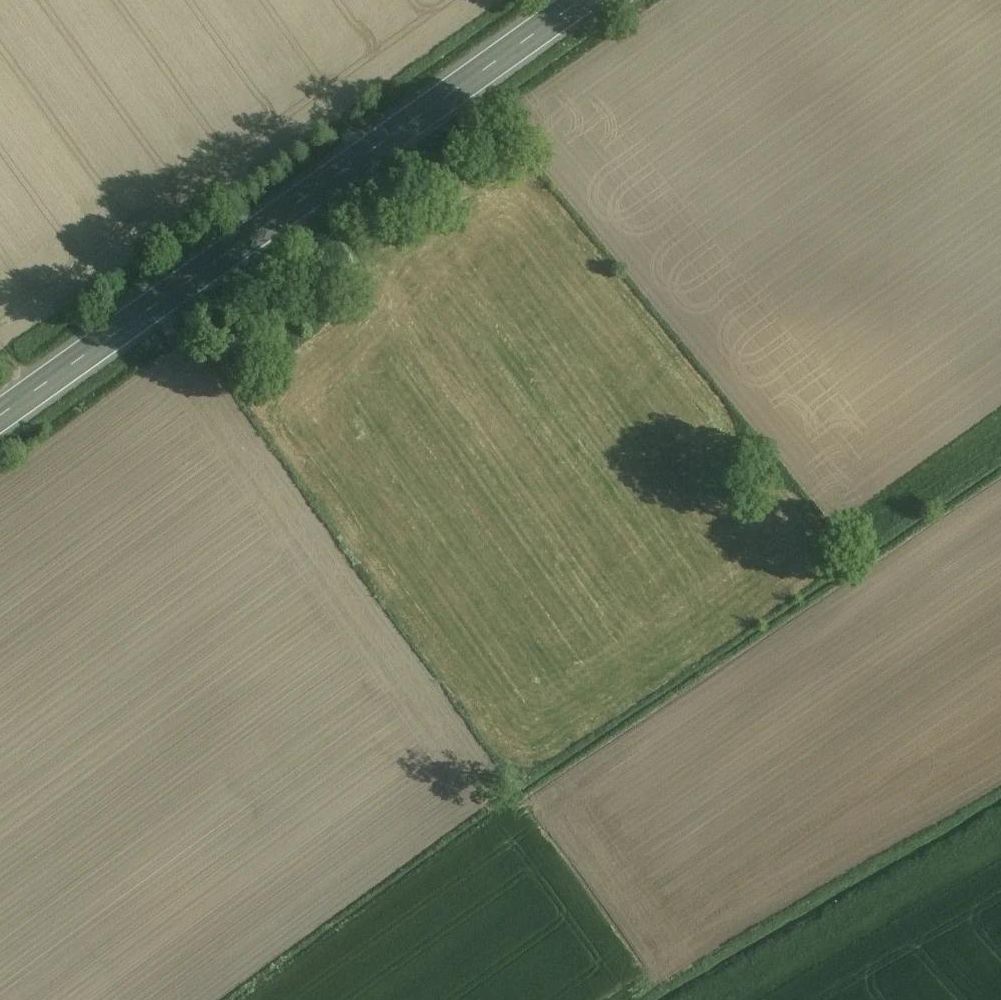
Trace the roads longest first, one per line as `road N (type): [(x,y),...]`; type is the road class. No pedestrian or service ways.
road 1 (secondary): [(587,0),(0,420)]

